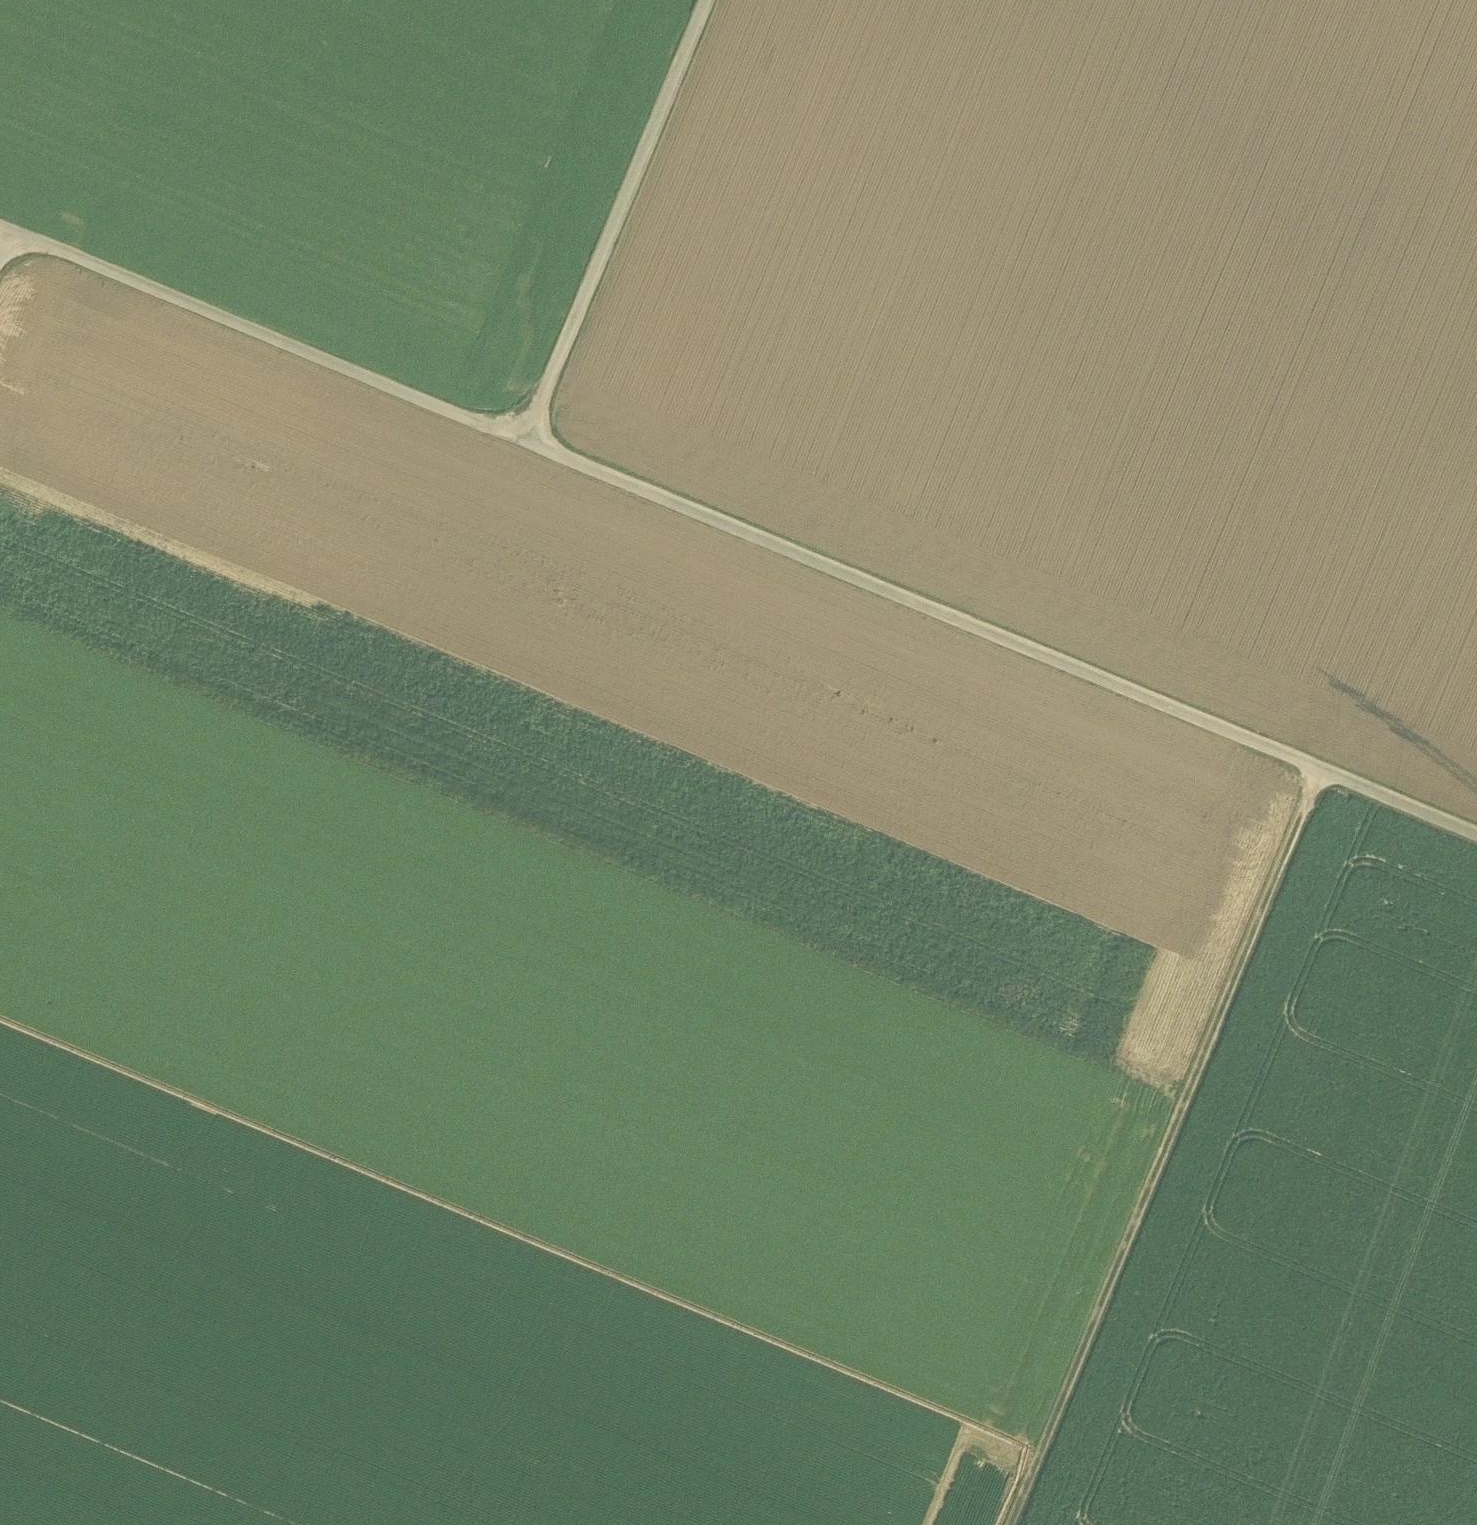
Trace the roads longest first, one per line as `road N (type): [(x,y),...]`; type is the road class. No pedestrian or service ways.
road 1 (track): [(1476,831),(0,225)]
road 2 (track): [(1010,1524),(1322,767)]
road 3 (residential): [(708,0),(526,440)]

